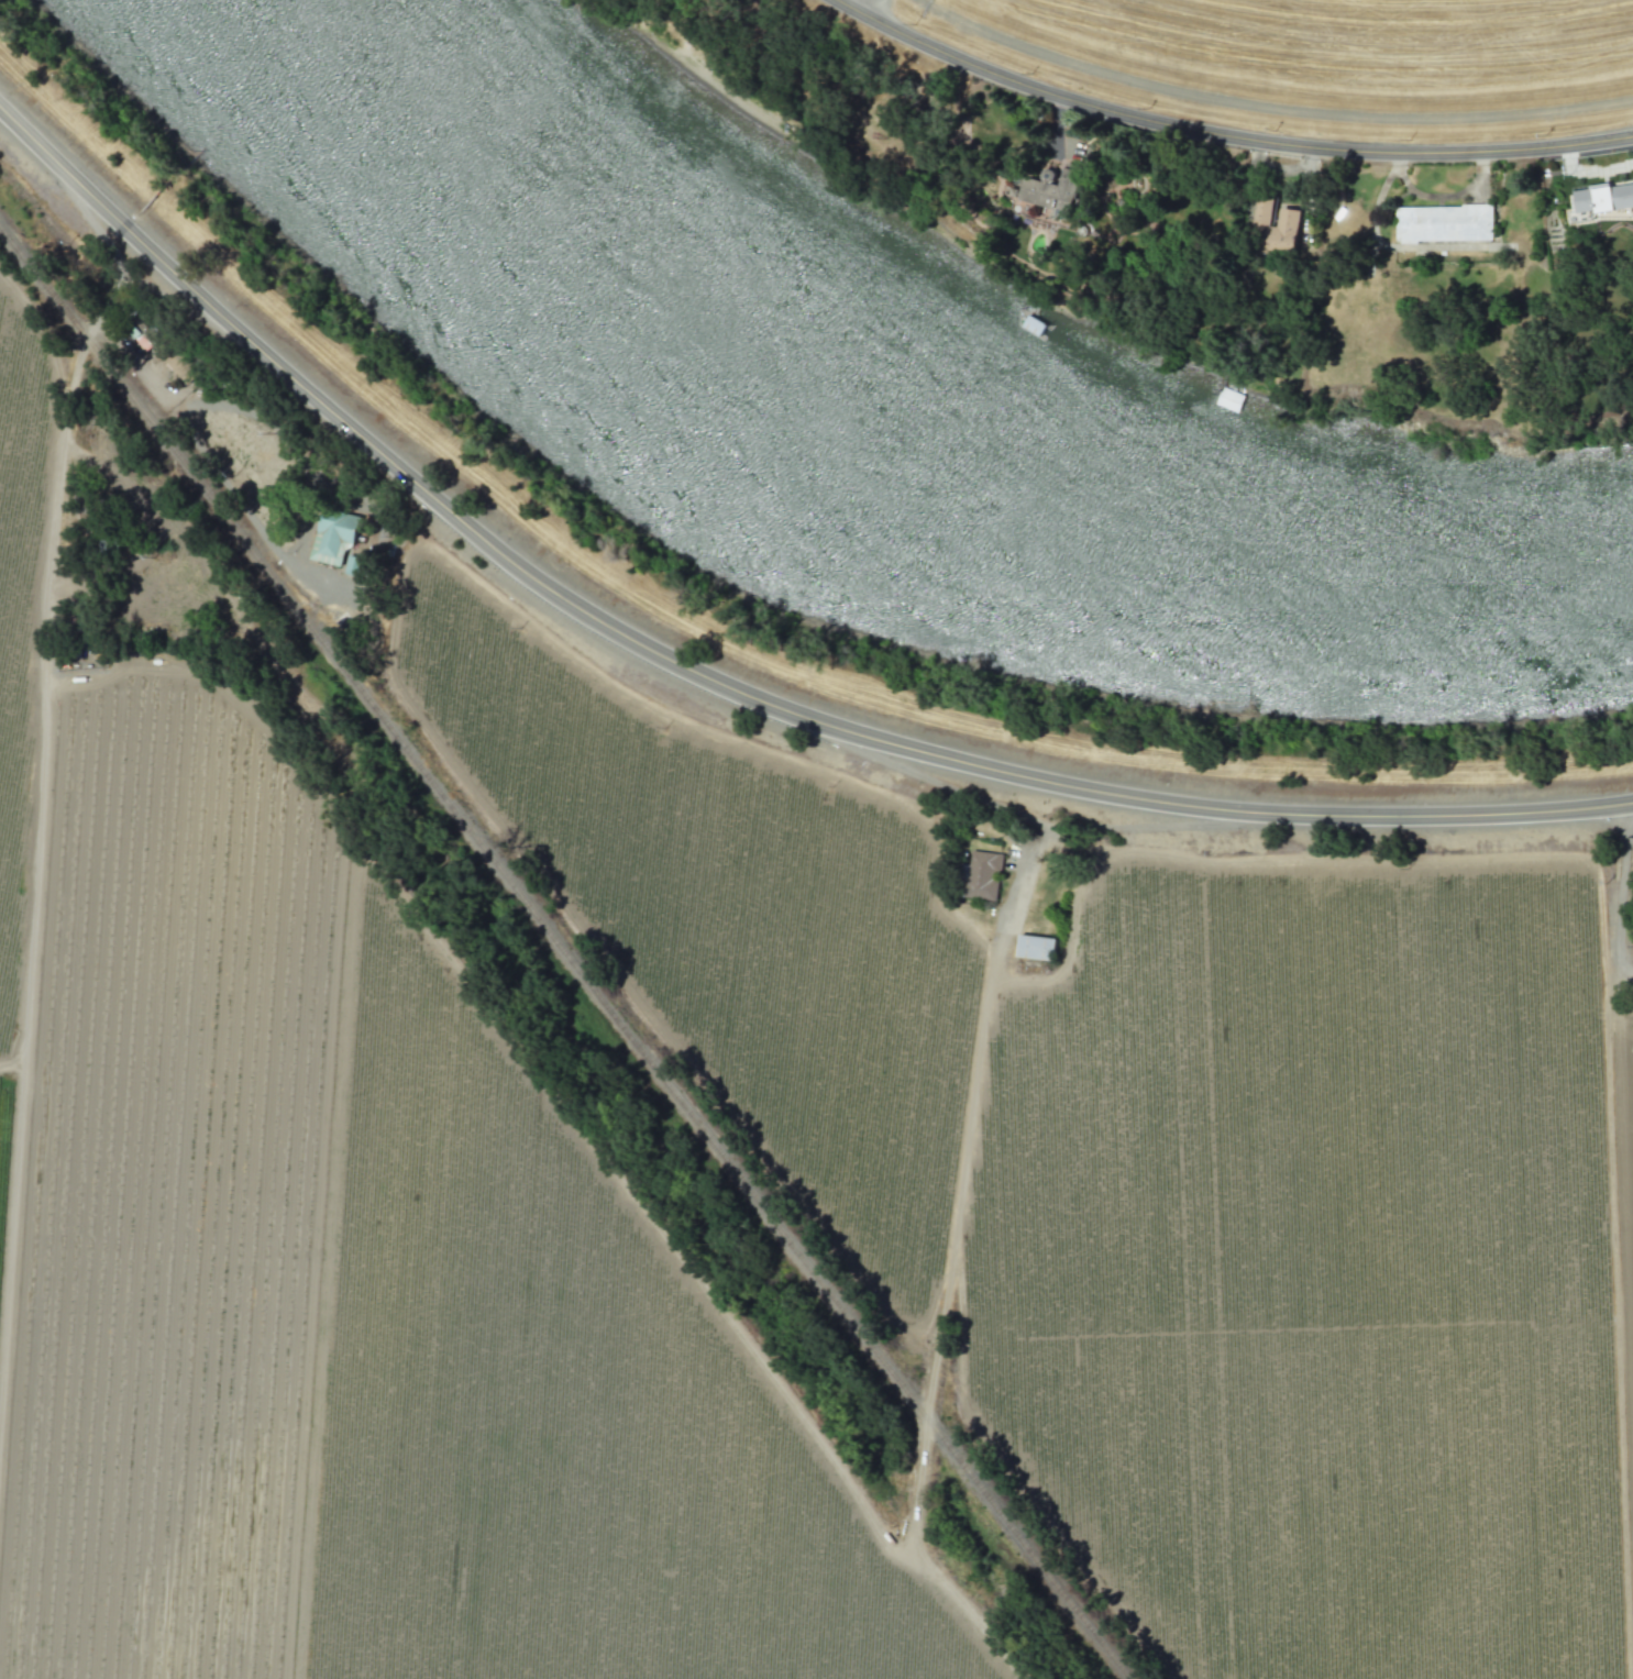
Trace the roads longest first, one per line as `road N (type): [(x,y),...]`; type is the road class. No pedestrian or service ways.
road 1 (secondary): [(1632,805),(1279,826),(1155,817),(916,764),(793,717),(600,626),(500,557),(146,252),(0,111)]
road 2 (secondary): [(1632,139),(1398,154),(1226,136),(1016,81),(837,0)]
road 3 (track): [(1014,1678),(916,1559),(913,1515),(990,968),(1005,938)]

